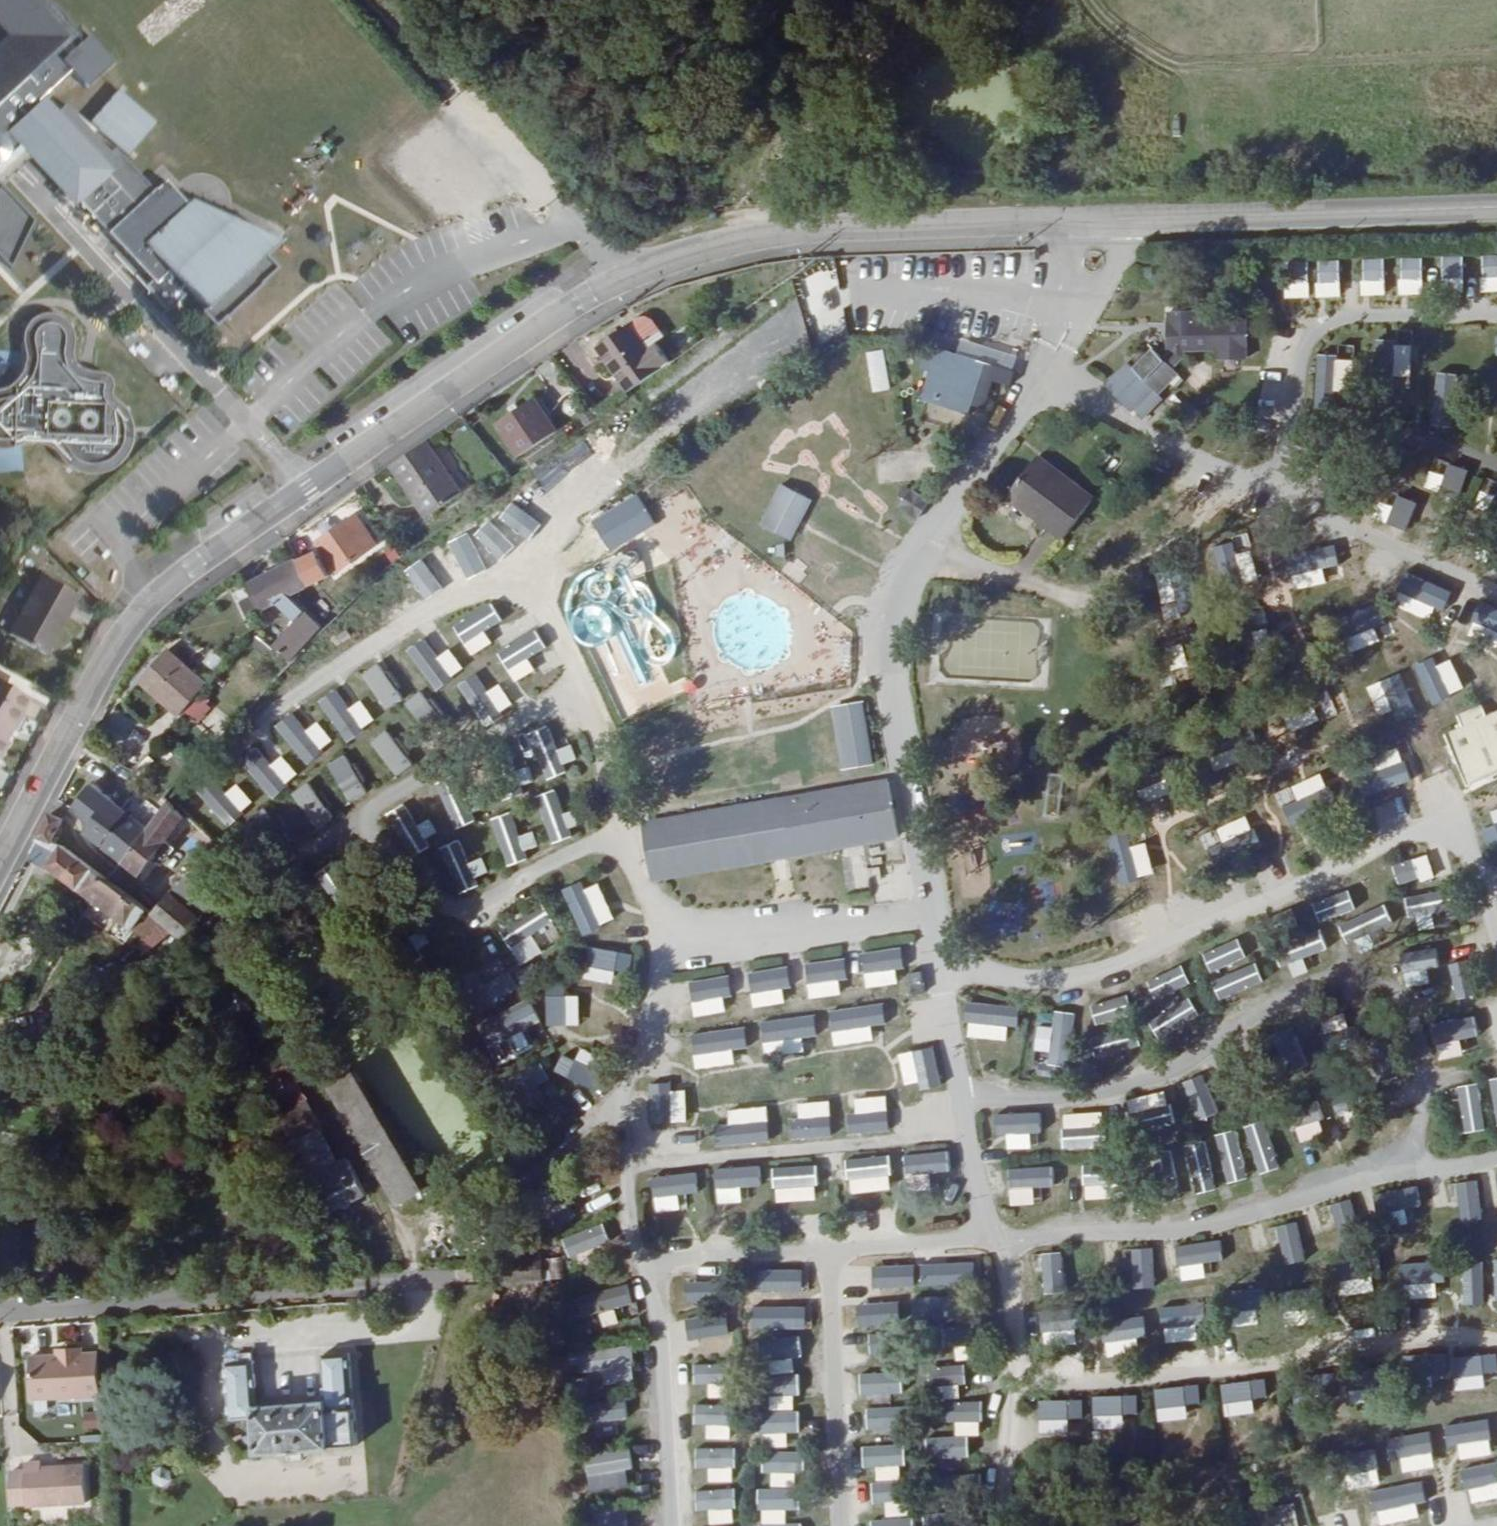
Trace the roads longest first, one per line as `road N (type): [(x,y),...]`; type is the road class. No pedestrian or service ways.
road 1 (tertiary): [(1496,205),(831,227),(754,235),(631,273),(569,302),(167,588),(126,625),(0,860)]
road 2 (track): [(1176,948),(1159,817),(1425,717)]
road 3 (track): [(376,0),(631,273)]
road 4 (track): [(887,0),(821,105),(791,122),(771,152),(754,235)]

